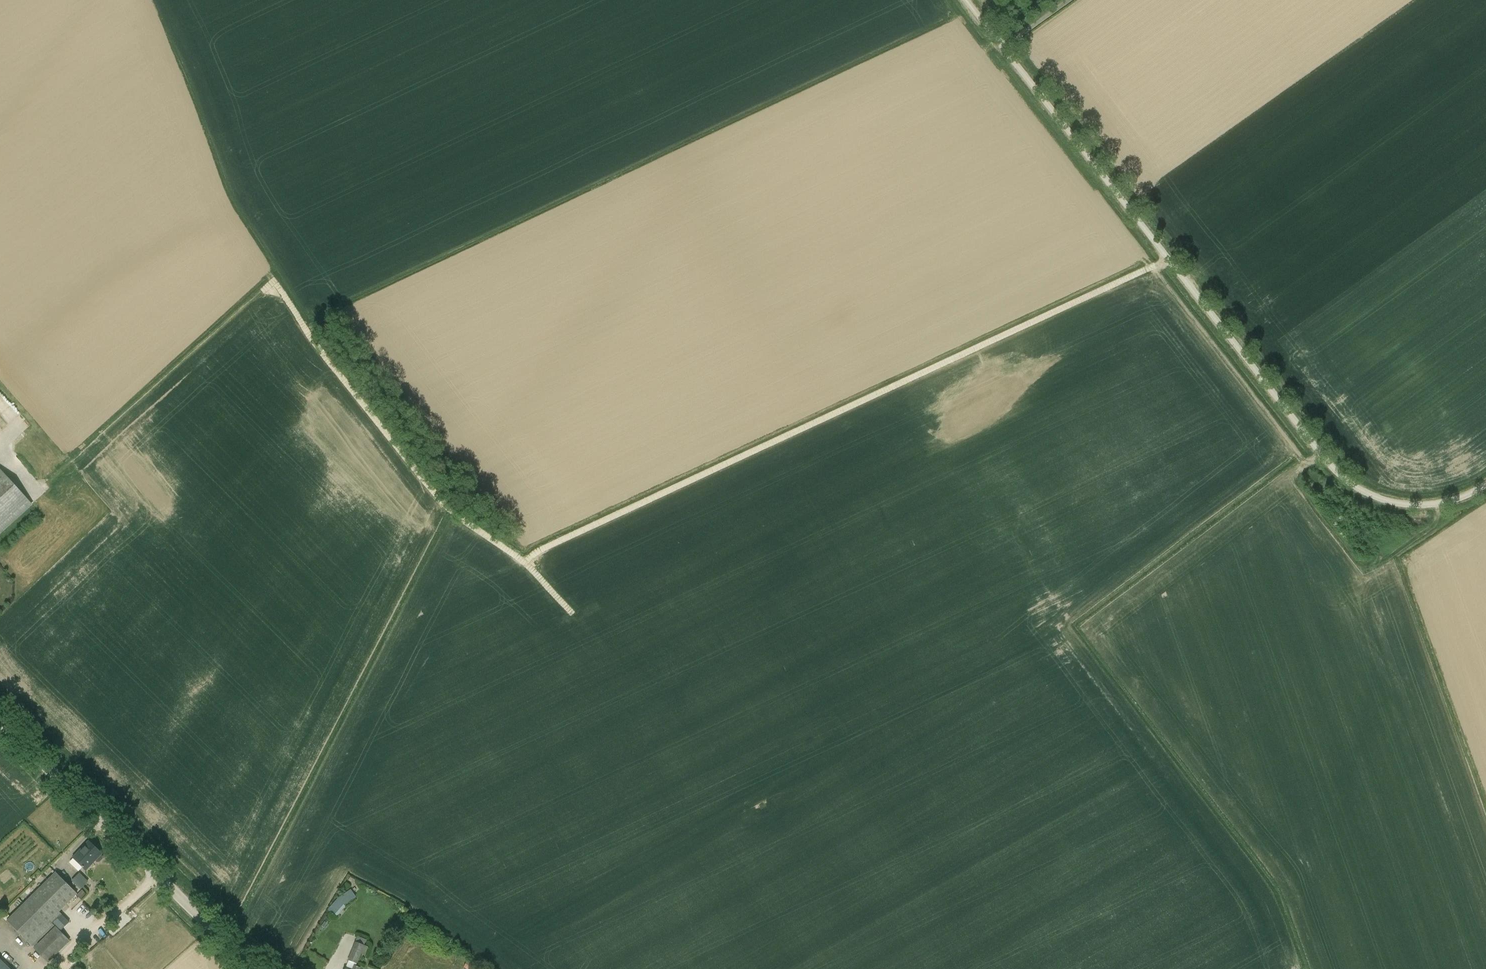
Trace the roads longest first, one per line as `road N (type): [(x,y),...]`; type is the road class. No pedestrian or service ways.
road 1 (unclassified): [(1485,487),(1426,509),(1377,501),(1348,484),(967,0)]
road 2 (unclassified): [(0,720),(256,968)]

